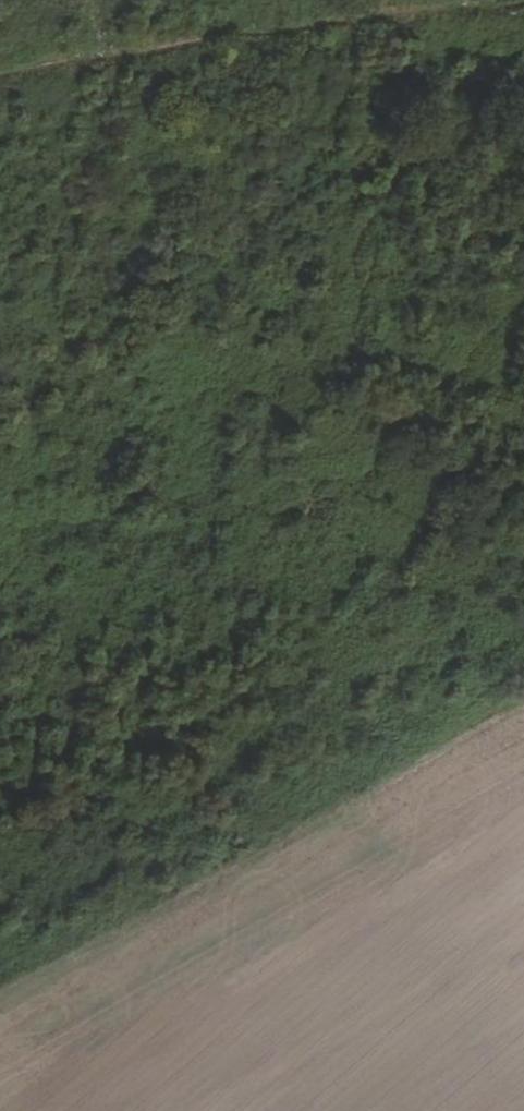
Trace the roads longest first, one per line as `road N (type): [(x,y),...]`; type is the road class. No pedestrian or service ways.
road 1 (track): [(0,78),(508,0)]

